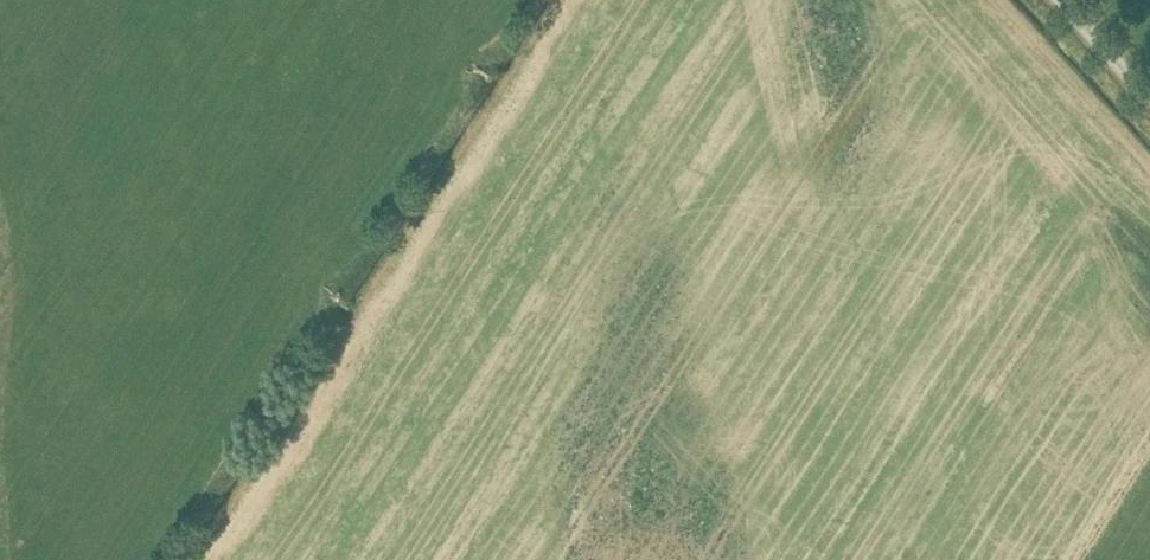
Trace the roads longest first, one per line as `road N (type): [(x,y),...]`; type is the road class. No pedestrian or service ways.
road 1 (unclassified): [(1149,93),(1065,0)]

